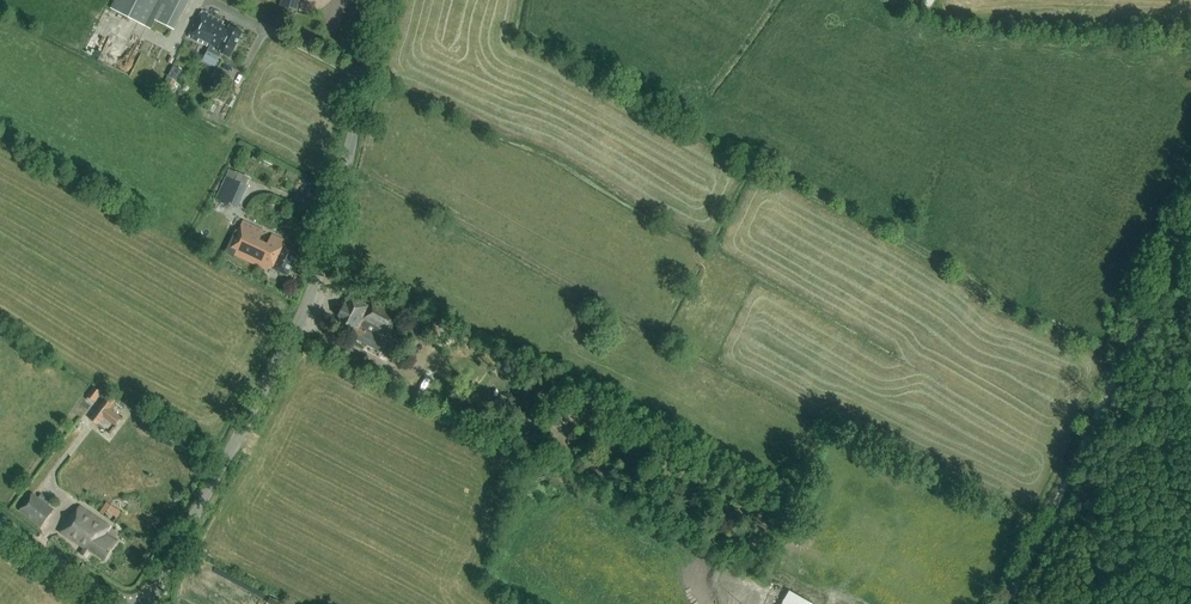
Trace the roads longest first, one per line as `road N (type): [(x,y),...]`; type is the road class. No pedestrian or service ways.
road 1 (tertiary): [(144,603),(308,305),(388,0)]
road 2 (track): [(905,0),(969,16),(1190,34)]
road 3 (track): [(1085,445),(1190,219)]
road 4 (track): [(1011,603),(1085,445)]
road 5 (tertiary): [(120,603),(0,522)]
road 6 (track): [(300,321),(410,375)]

